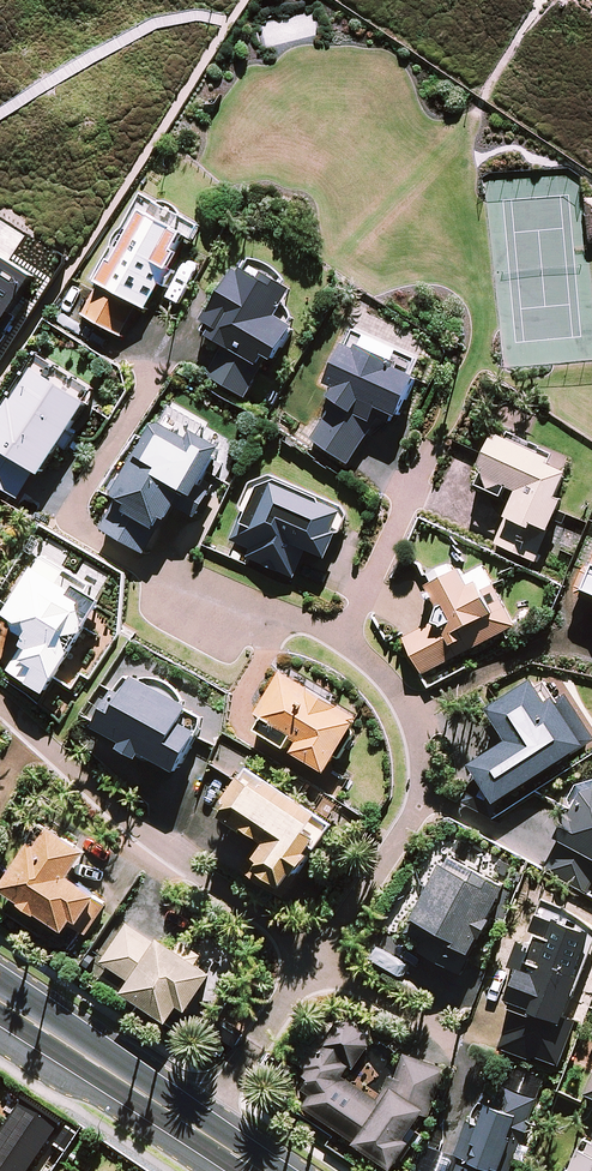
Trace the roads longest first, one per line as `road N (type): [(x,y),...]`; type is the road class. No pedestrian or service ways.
road 1 (residential): [(148,381),(79,494),(86,533),(131,564),(342,640)]
road 2 (residential): [(0,707),(118,817),(312,952)]
road 3 (residential): [(342,640),(405,705),(421,787),(389,852),(312,952)]
road 4 (secondary): [(0,1002),(203,1135)]
road 5 (residential): [(312,952),(203,1135)]
road 6 (residential): [(342,640),(426,453)]
road 7 (residential): [(312,952),(446,1035)]

